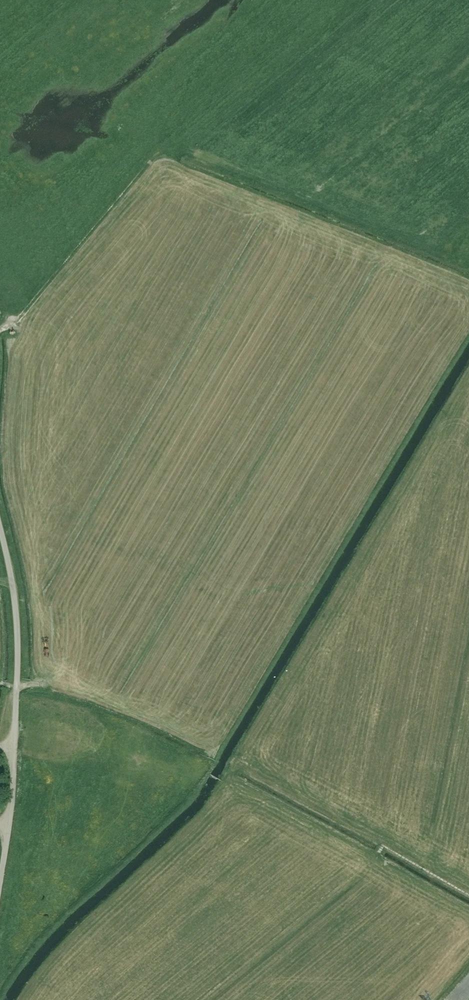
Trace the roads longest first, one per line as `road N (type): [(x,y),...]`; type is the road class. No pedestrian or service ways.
road 1 (unclassified): [(0,871),(17,639),(0,530)]

